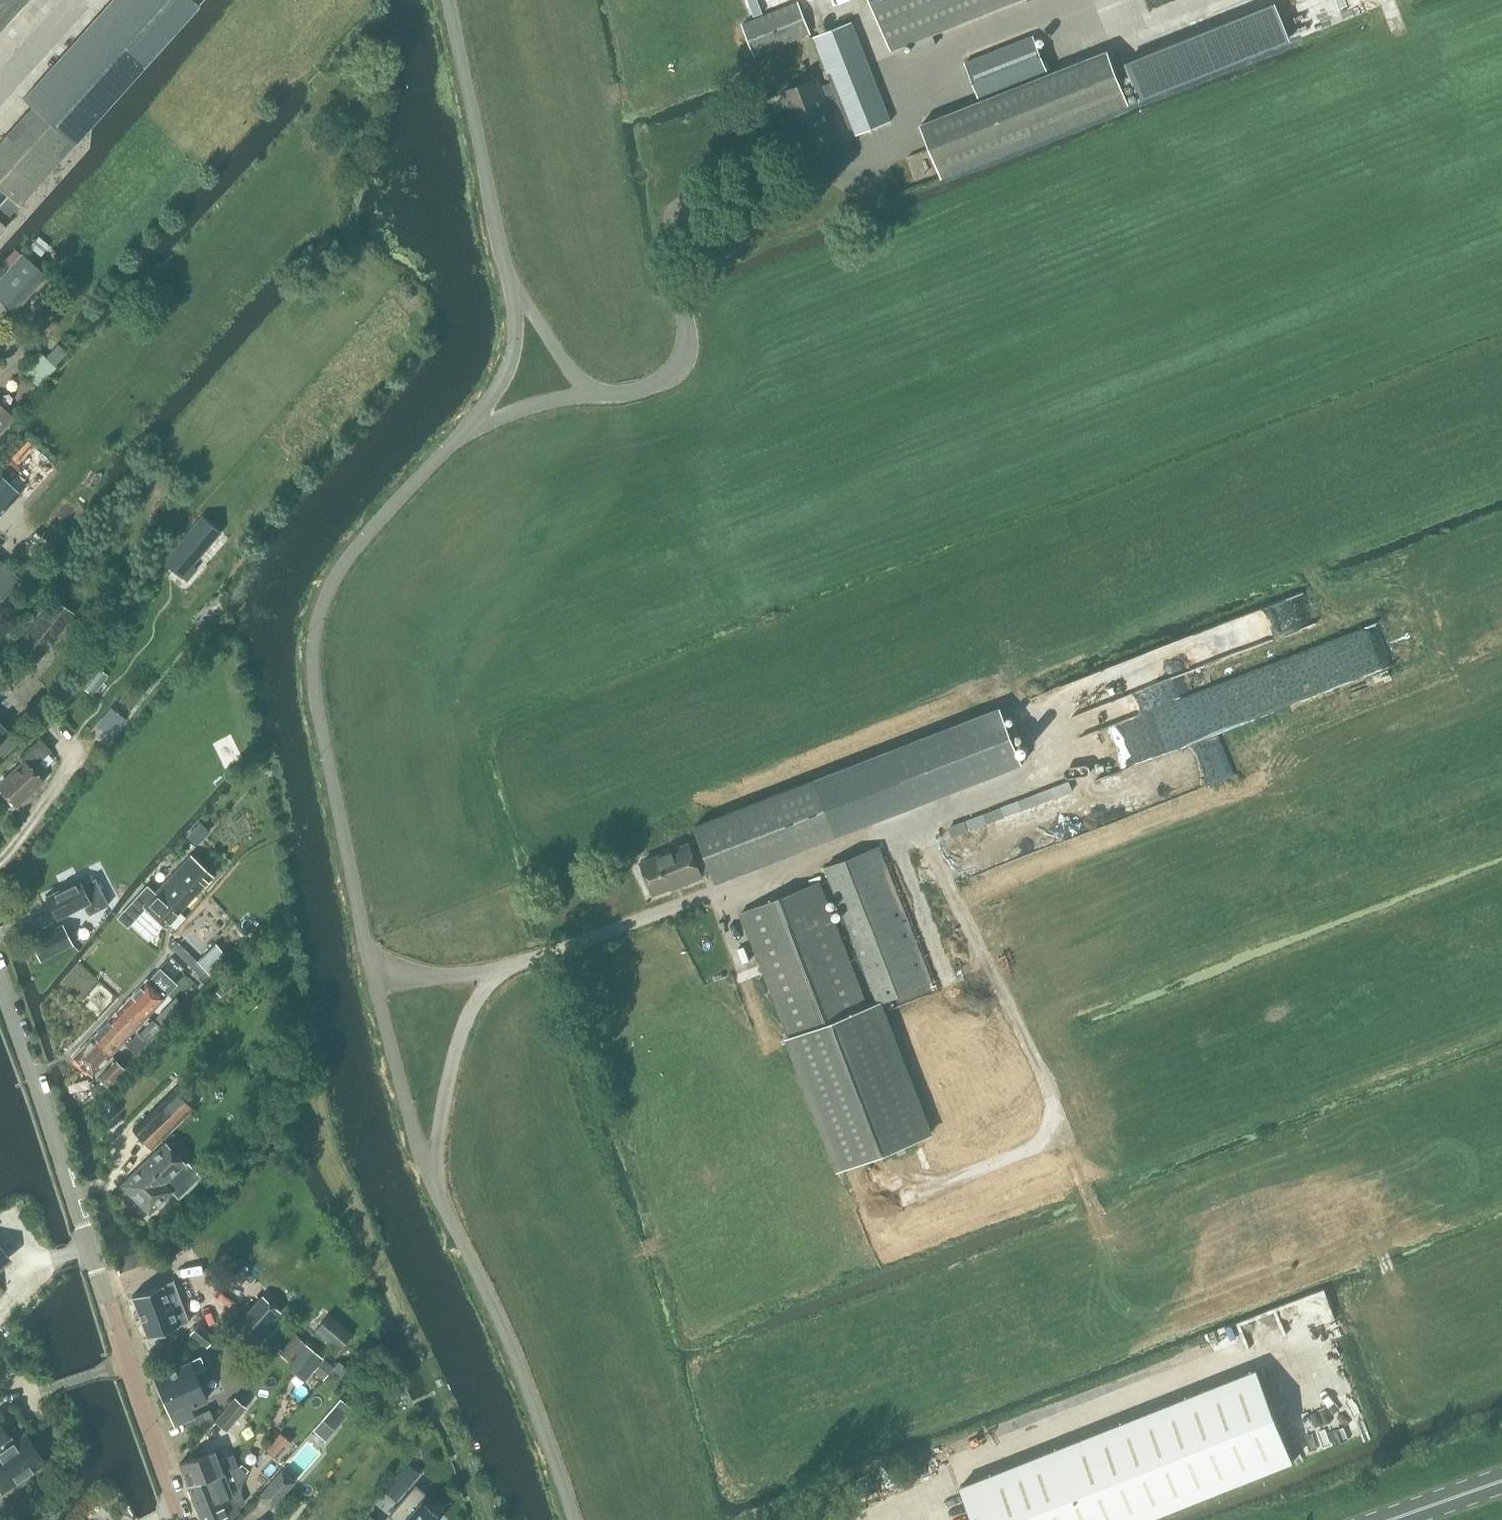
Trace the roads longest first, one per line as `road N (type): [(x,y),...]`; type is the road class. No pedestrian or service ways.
road 1 (unclassified): [(573,1519),(492,1308),(419,1149),(372,965),(313,667),(318,622),(336,575),(482,407),(515,345),(510,282),(449,0)]
road 2 (unclassified): [(183,1519),(0,993)]
road 3 (track): [(913,819),(980,980),(1014,1013),(1052,1100),(1053,1122),(1044,1143),(1025,1153),(892,1200)]
road 4 (track): [(860,1519),(930,1492),(947,1468),(1252,1351)]

